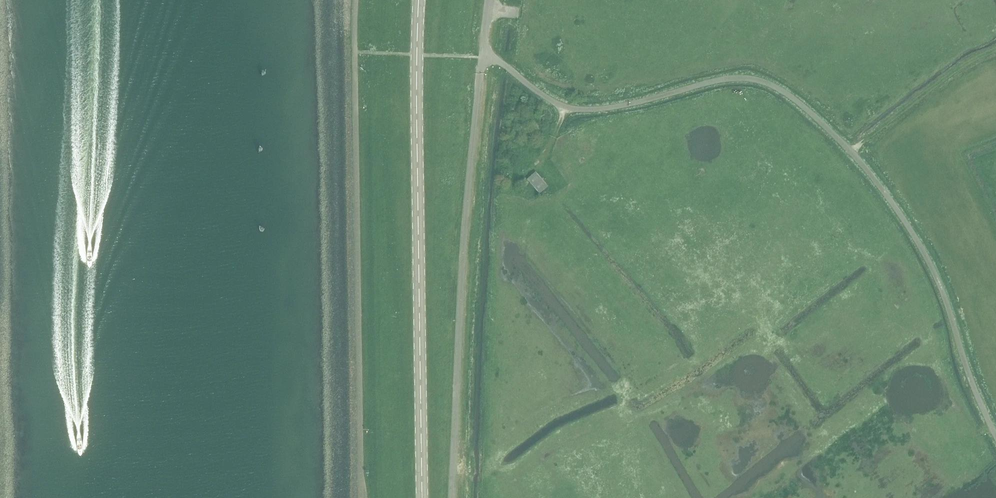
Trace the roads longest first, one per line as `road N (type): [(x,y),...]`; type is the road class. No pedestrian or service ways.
road 1 (unclassified): [(995,436),(941,288),(903,216),(854,152),(794,98),(739,77),(583,109),(563,106),(483,57)]
road 2 (tertiary): [(423,497),(420,0)]
road 3 (unclassified): [(455,497),(465,221),(483,57)]
road 4 (track): [(854,152),(995,51)]

